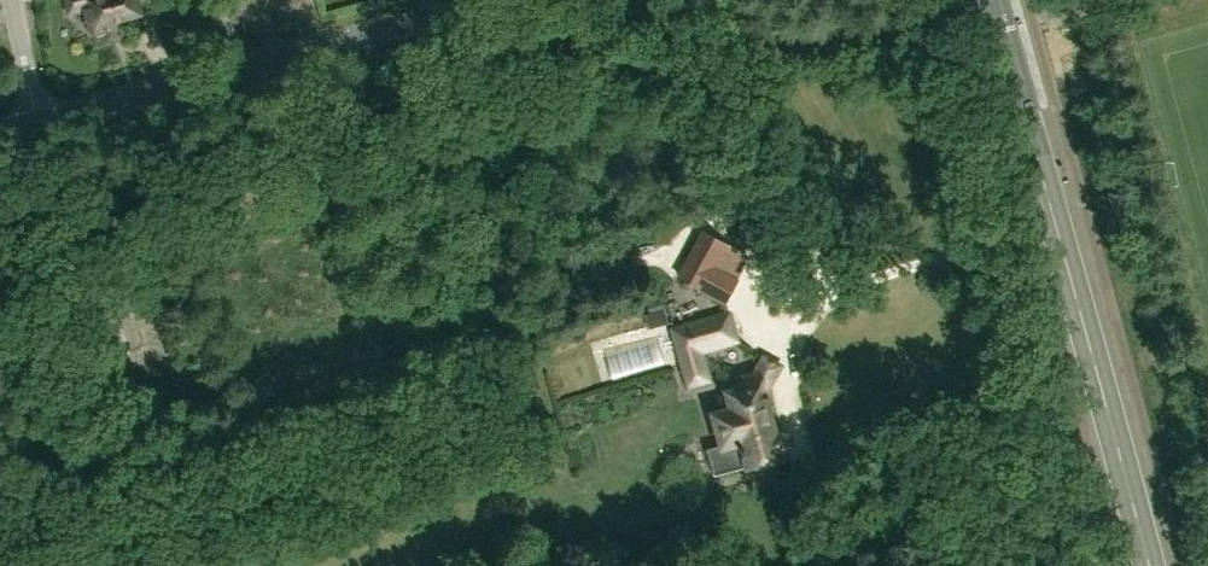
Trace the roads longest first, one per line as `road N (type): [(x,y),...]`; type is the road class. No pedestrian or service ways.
road 1 (secondary): [(1147,565),(991,0)]
road 2 (tertiary): [(38,124),(482,0)]
road 3 (residential): [(38,124),(11,0)]

